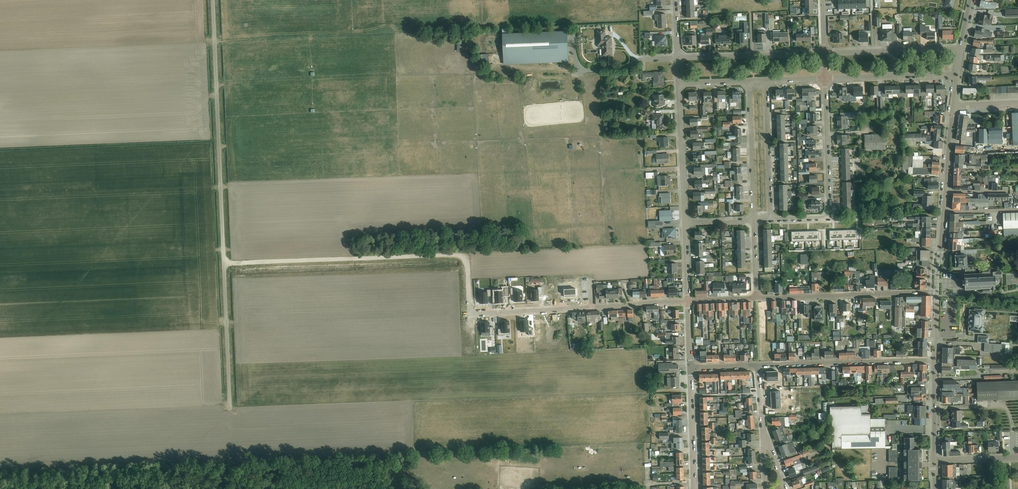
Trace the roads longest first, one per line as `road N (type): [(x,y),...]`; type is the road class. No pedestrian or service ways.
road 1 (unclassified): [(230,408),(214,0)]
road 2 (track): [(224,263),(454,255),(468,265),(470,313)]
road 3 (residential): [(470,313),(688,301)]
road 4 (residential): [(769,220),(828,218),(825,79)]
road 5 (residential): [(937,293),(756,299)]
road 6 (residential): [(756,366),(935,361)]
road 7 (residential): [(824,52),(677,59)]
road 8 (residential): [(684,223),(678,84)]
road 9 (residential): [(747,83),(752,221)]
road 10 (residential): [(769,220),(765,82)]
road 11 (residential): [(694,488),(691,368)]

